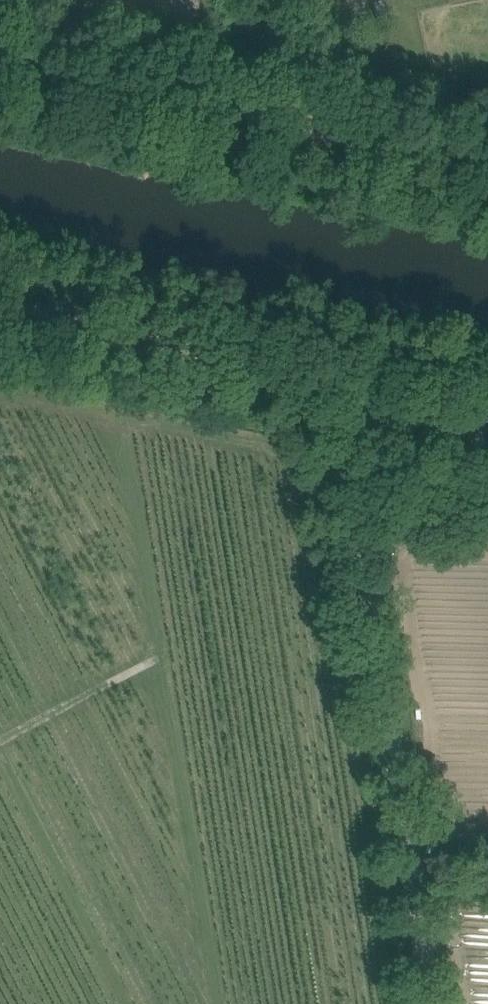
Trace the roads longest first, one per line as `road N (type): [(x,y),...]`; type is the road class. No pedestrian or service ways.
road 1 (unclassified): [(434,1003),(357,521),(358,452),(386,421)]
road 2 (unclassified): [(0,323),(299,386),(386,421)]
road 3 (unclassified): [(487,155),(366,131),(306,99),(276,40),(272,0)]

